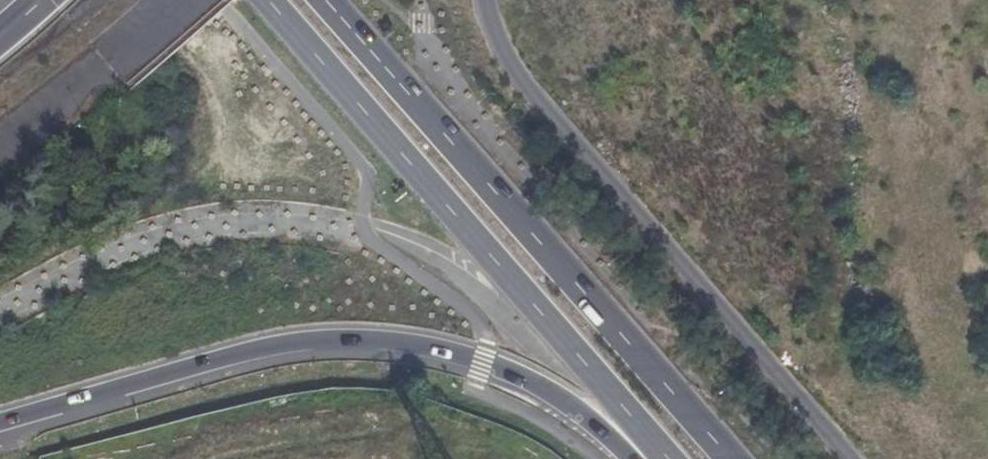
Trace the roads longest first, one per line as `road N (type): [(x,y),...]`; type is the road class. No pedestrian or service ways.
road 1 (trunk): [(0,420),(227,354),(351,336),(480,358),(602,405)]
road 2 (unclassified): [(845,458),(505,60),(483,0)]
road 3 (primary): [(253,0),(602,405)]
road 4 (primary): [(725,458),(453,152)]
road 5 (primary): [(453,152),(318,0)]
road 6 (trunk): [(0,130),(156,0)]
road 7 (trunk): [(453,152),(432,0)]

